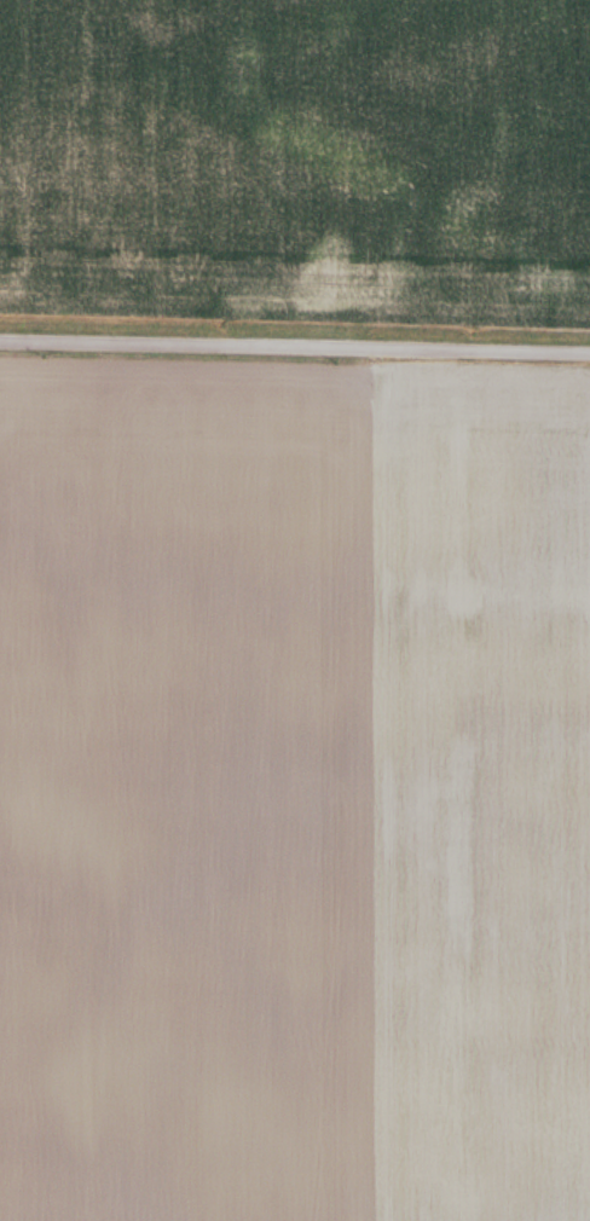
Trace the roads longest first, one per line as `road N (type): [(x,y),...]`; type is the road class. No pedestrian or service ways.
road 1 (residential): [(0,335),(589,345)]

